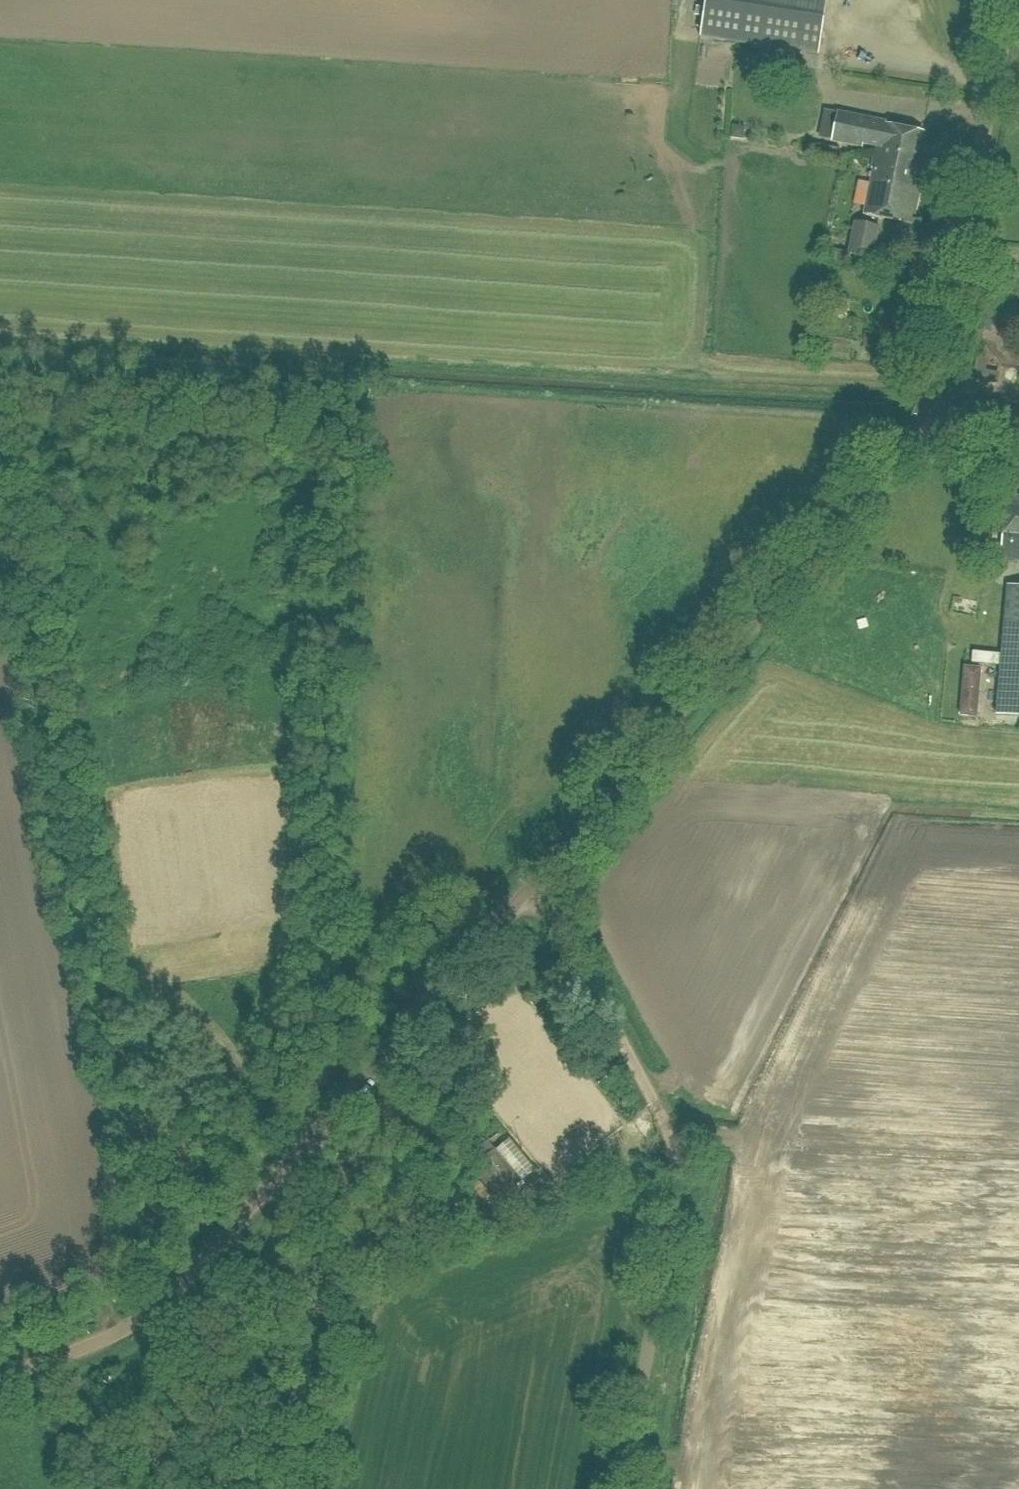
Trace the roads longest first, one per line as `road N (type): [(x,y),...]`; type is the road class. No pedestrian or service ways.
road 1 (unclassified): [(0,1379),(115,1333),(195,1272),(529,889)]
road 2 (unclassified): [(622,1488),(667,1251),(676,1156),(546,905),(529,889)]
road 3 (unclassified): [(529,889),(924,420)]
road 4 (unclassified): [(924,420),(1013,0)]

